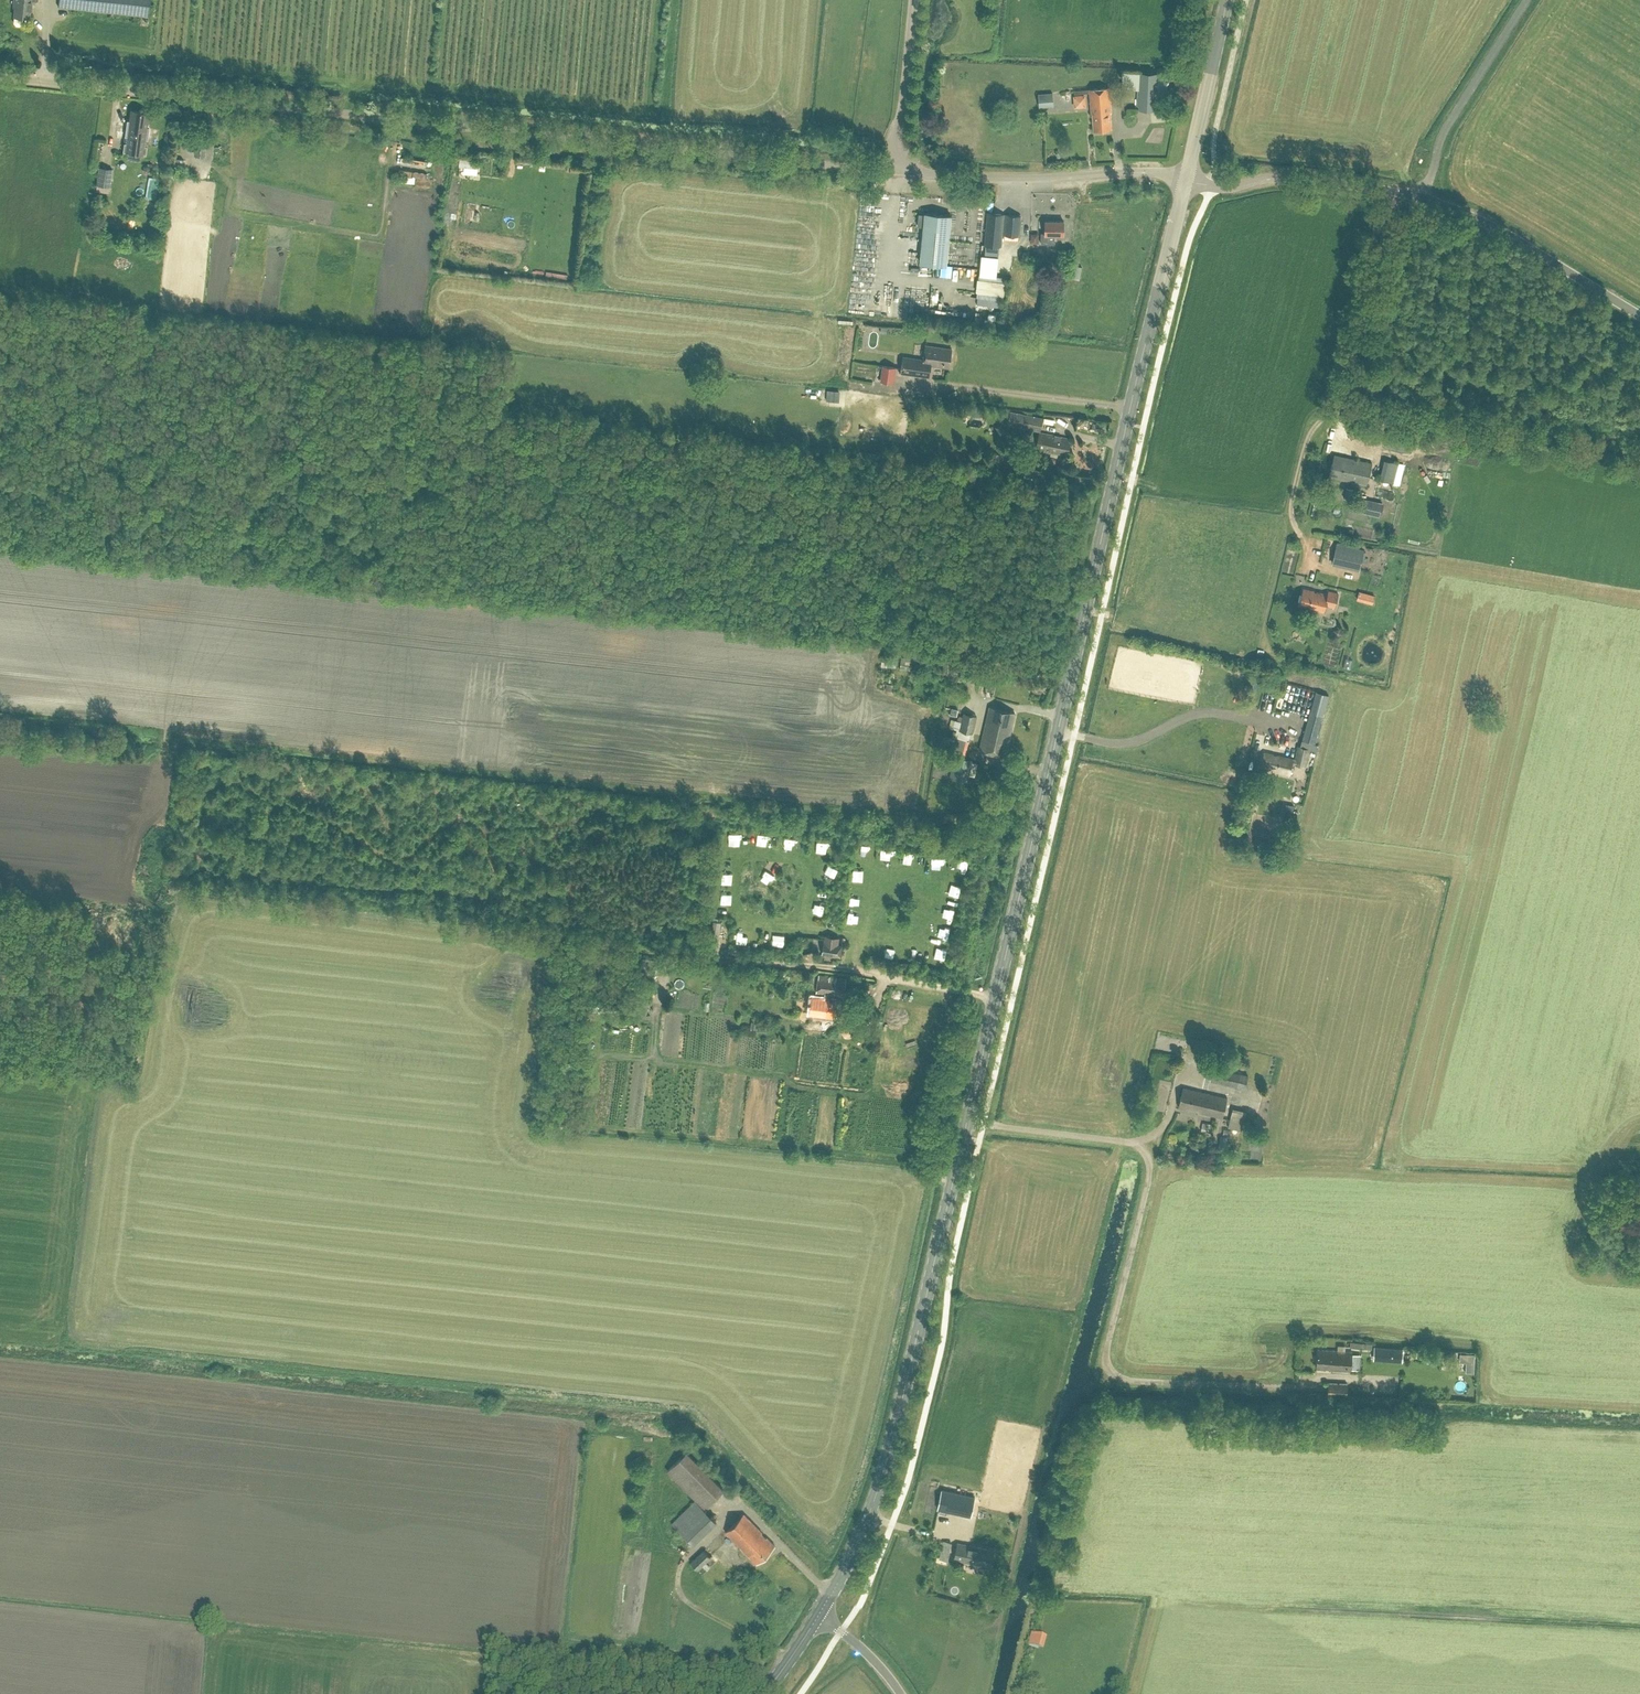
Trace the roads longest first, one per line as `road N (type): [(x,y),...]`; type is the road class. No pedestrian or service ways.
road 1 (primary): [(817,1618),(853,1557),(894,1440),(1186,178)]
road 2 (unclassified): [(1186,178),(899,173),(0,77)]
road 3 (track): [(71,16),(152,26),(151,55),(663,116),(674,0)]
road 4 (unclassified): [(1639,316),(1506,234),(1435,201),(1273,177),(1227,187),(1186,178)]
road 5 (track): [(1393,191),(1332,440),(1373,456)]
road 6 (track): [(663,981),(666,965),(683,958),(884,976)]
road 7 (primary): [(1186,178),(1228,0)]
road 8 (track): [(1339,410),(1308,436),(1292,501),(1292,517),(1319,565)]

